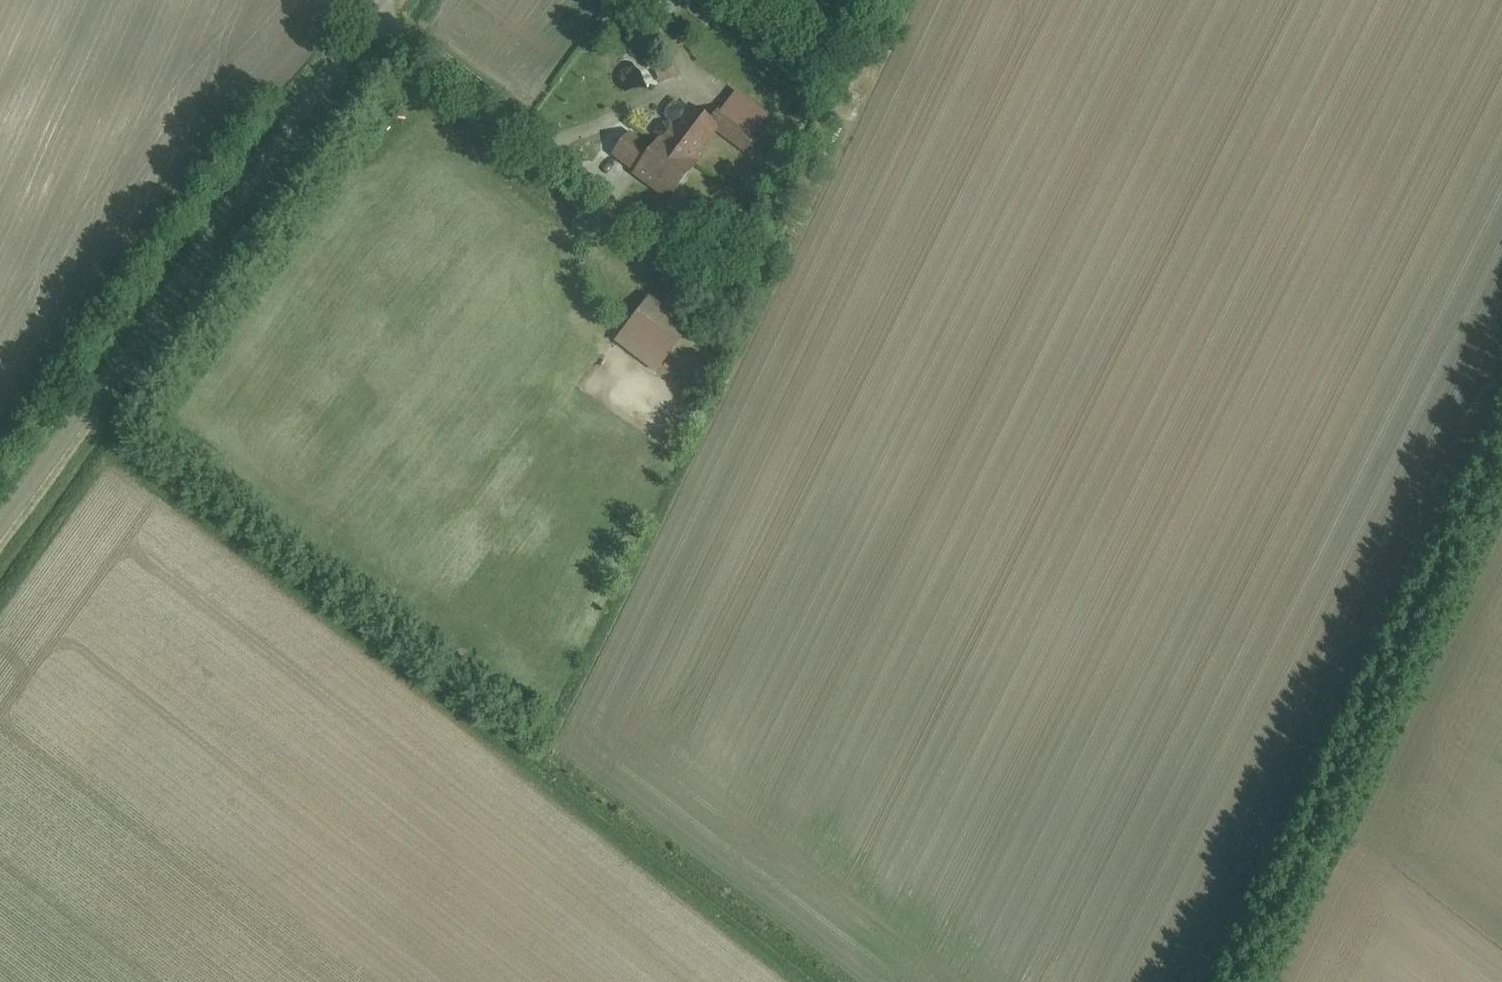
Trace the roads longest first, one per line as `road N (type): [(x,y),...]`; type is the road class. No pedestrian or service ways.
road 1 (unclassified): [(384,0),(0,527)]

